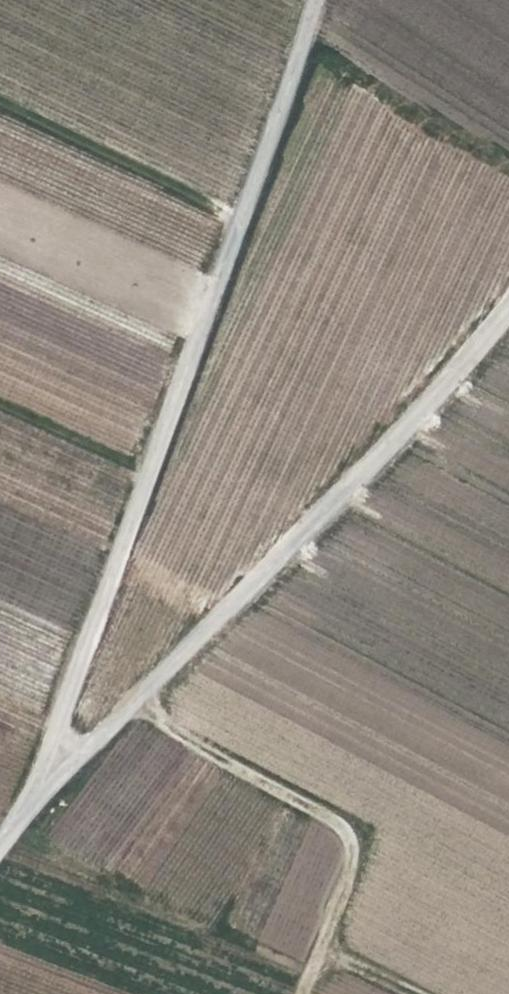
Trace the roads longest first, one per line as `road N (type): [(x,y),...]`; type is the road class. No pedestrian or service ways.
road 1 (track): [(305,0),(44,785)]
road 2 (track): [(508,310),(0,838)]
road 3 (track): [(129,699),(323,811),(354,837),(303,993)]

